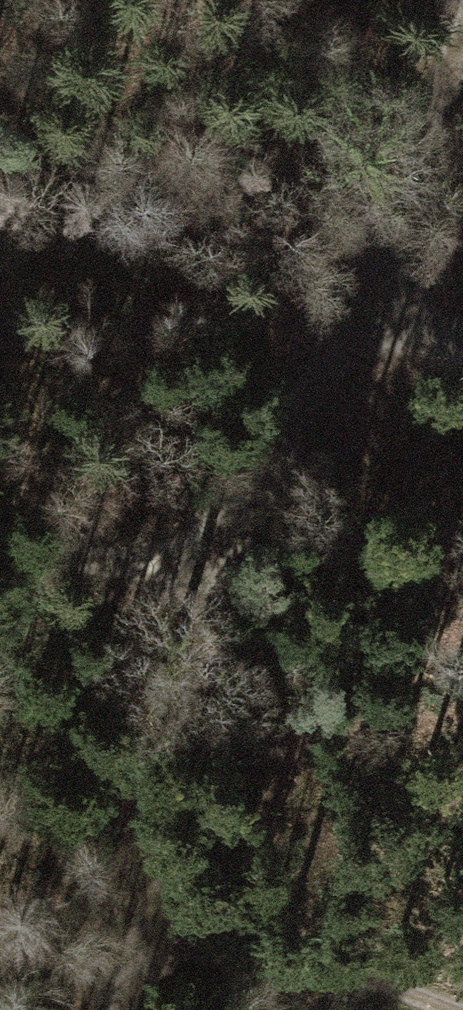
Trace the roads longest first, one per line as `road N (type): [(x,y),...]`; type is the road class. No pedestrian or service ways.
road 1 (track): [(439,94),(227,559)]
road 2 (track): [(227,559),(141,891)]
road 3 (track): [(141,891),(437,1009)]
road 4 (track): [(0,532),(227,559)]
road 5 (track): [(115,1009),(141,891)]
road 6 (track): [(345,308),(462,333)]

